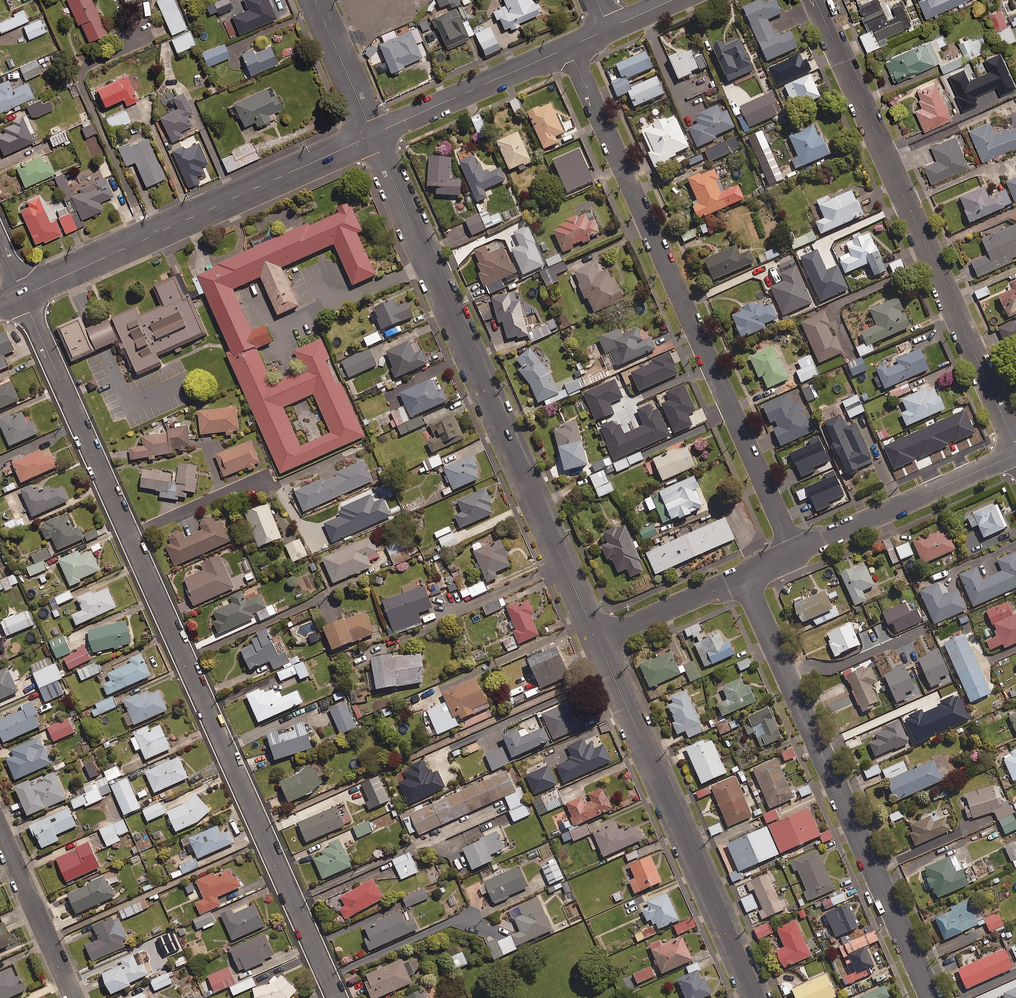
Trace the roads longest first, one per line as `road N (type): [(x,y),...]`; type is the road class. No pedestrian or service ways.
road 1 (residential): [(337,997),(23,296)]
road 2 (residential): [(795,551),(568,47)]
road 3 (residential): [(597,639),(373,135)]
road 4 (residential): [(1015,446),(816,0)]
road 5 (residential): [(931,997),(743,575)]
road 6 (residential): [(755,997),(597,639)]
road 7 (residential): [(23,296),(373,135)]
road 8 (residential): [(795,551),(1015,454)]
road 9 (residential): [(373,135),(568,47)]
road 10 (residential): [(75,997),(0,832)]
road 11 (residential): [(597,639),(743,575)]
road 12 (residential): [(373,135),(314,0)]

